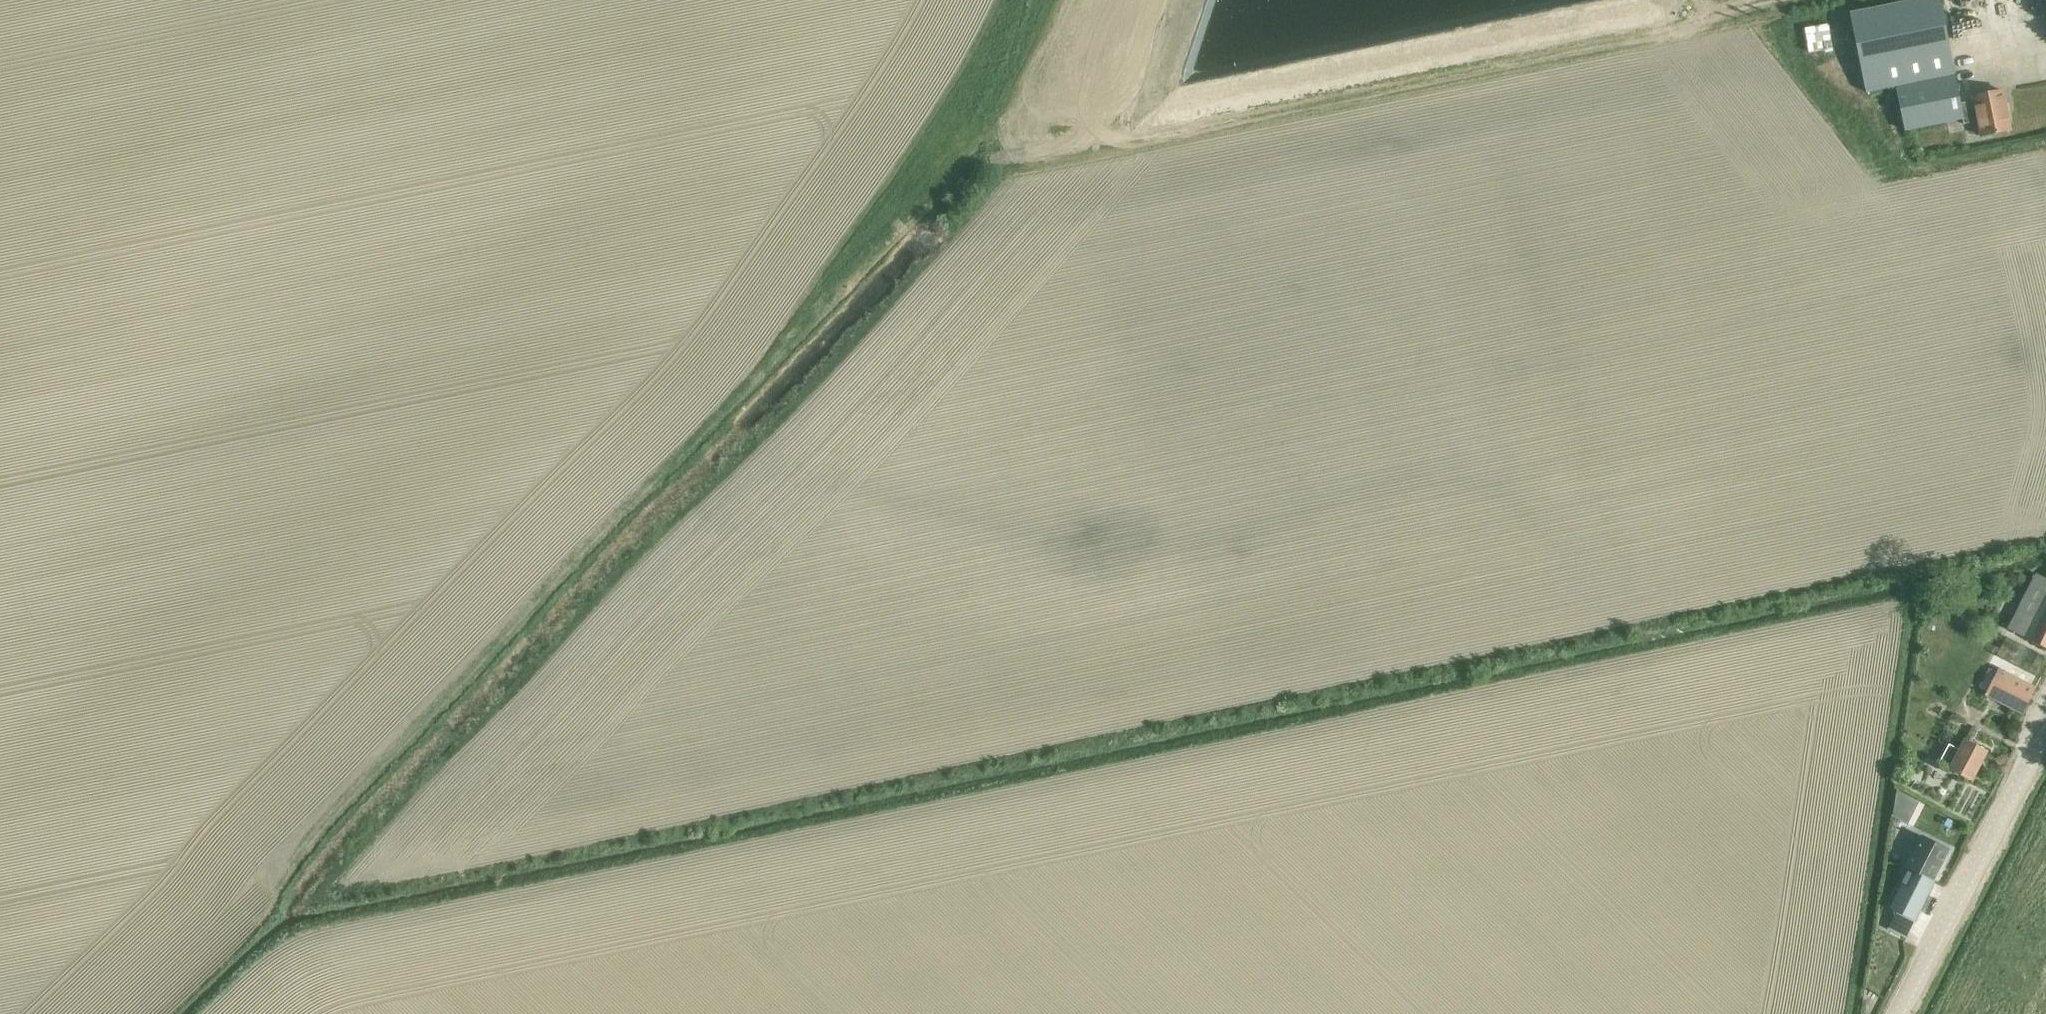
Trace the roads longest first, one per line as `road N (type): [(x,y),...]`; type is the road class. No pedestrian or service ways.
road 1 (unclassified): [(1900,1013),(2045,728)]

